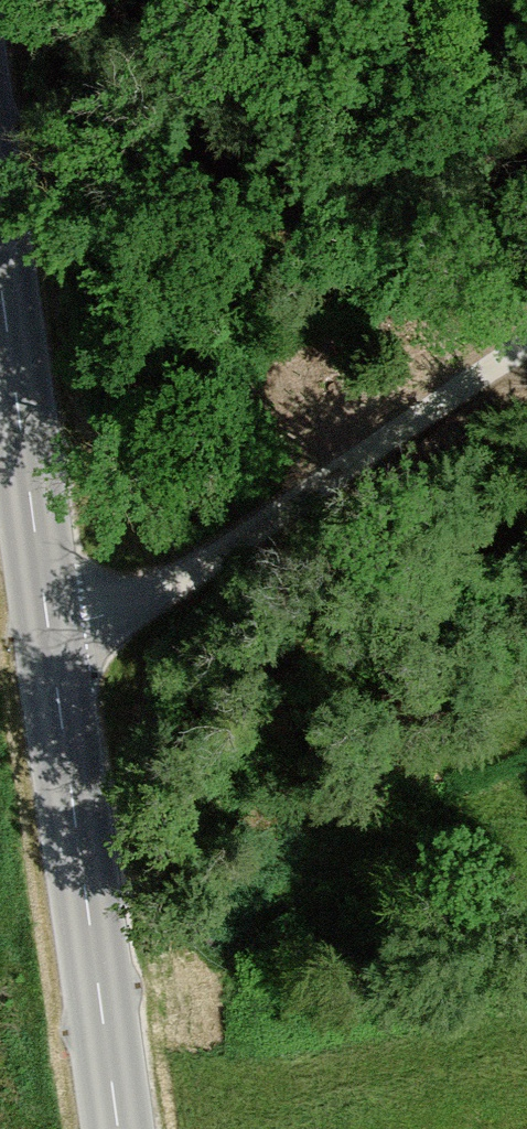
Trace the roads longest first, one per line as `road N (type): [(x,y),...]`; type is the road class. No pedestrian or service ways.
road 1 (tertiary): [(118,1128),(0,293)]
road 2 (track): [(52,650),(526,324)]

